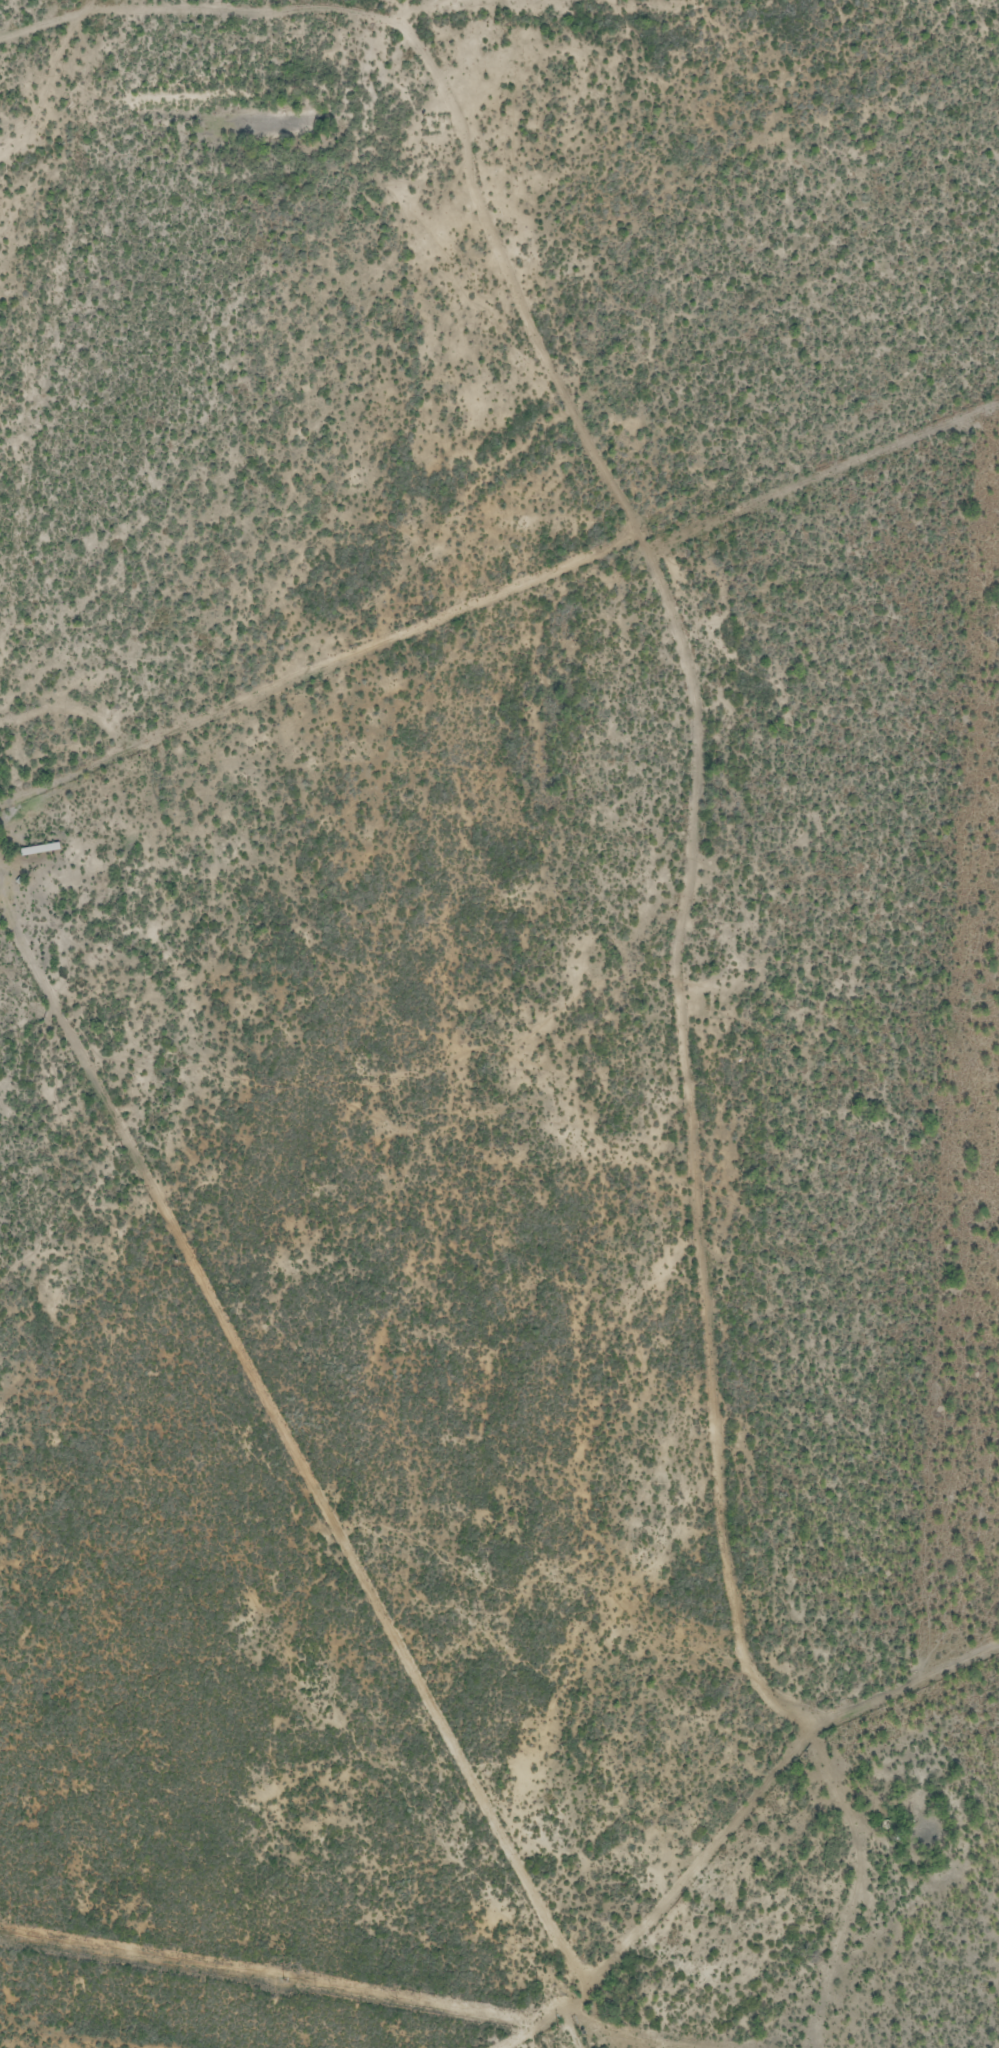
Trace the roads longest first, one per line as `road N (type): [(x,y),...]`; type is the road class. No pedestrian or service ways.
road 1 (residential): [(0,1932),(538,2024),(585,1999),(810,1741),(792,1703),(754,1673),(741,1616),(693,1057),(689,967),(704,730),(689,645),(553,365),(435,67),(404,28),(342,13),(90,8),(0,38)]

